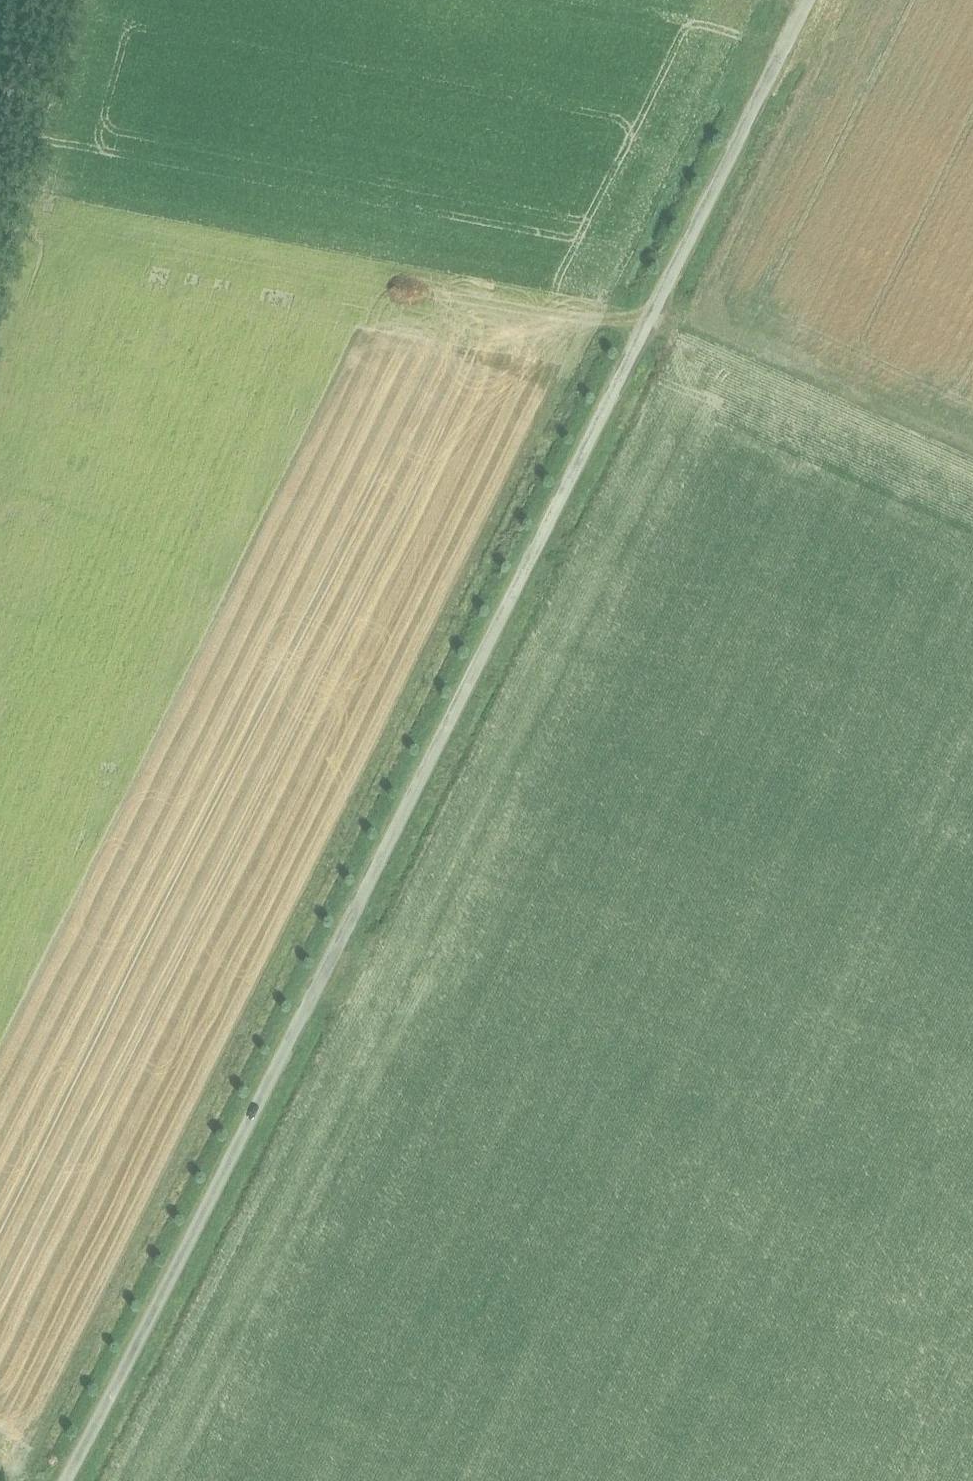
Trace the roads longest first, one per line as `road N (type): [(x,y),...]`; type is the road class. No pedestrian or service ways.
road 1 (unclassified): [(63,1480),(806,0)]

